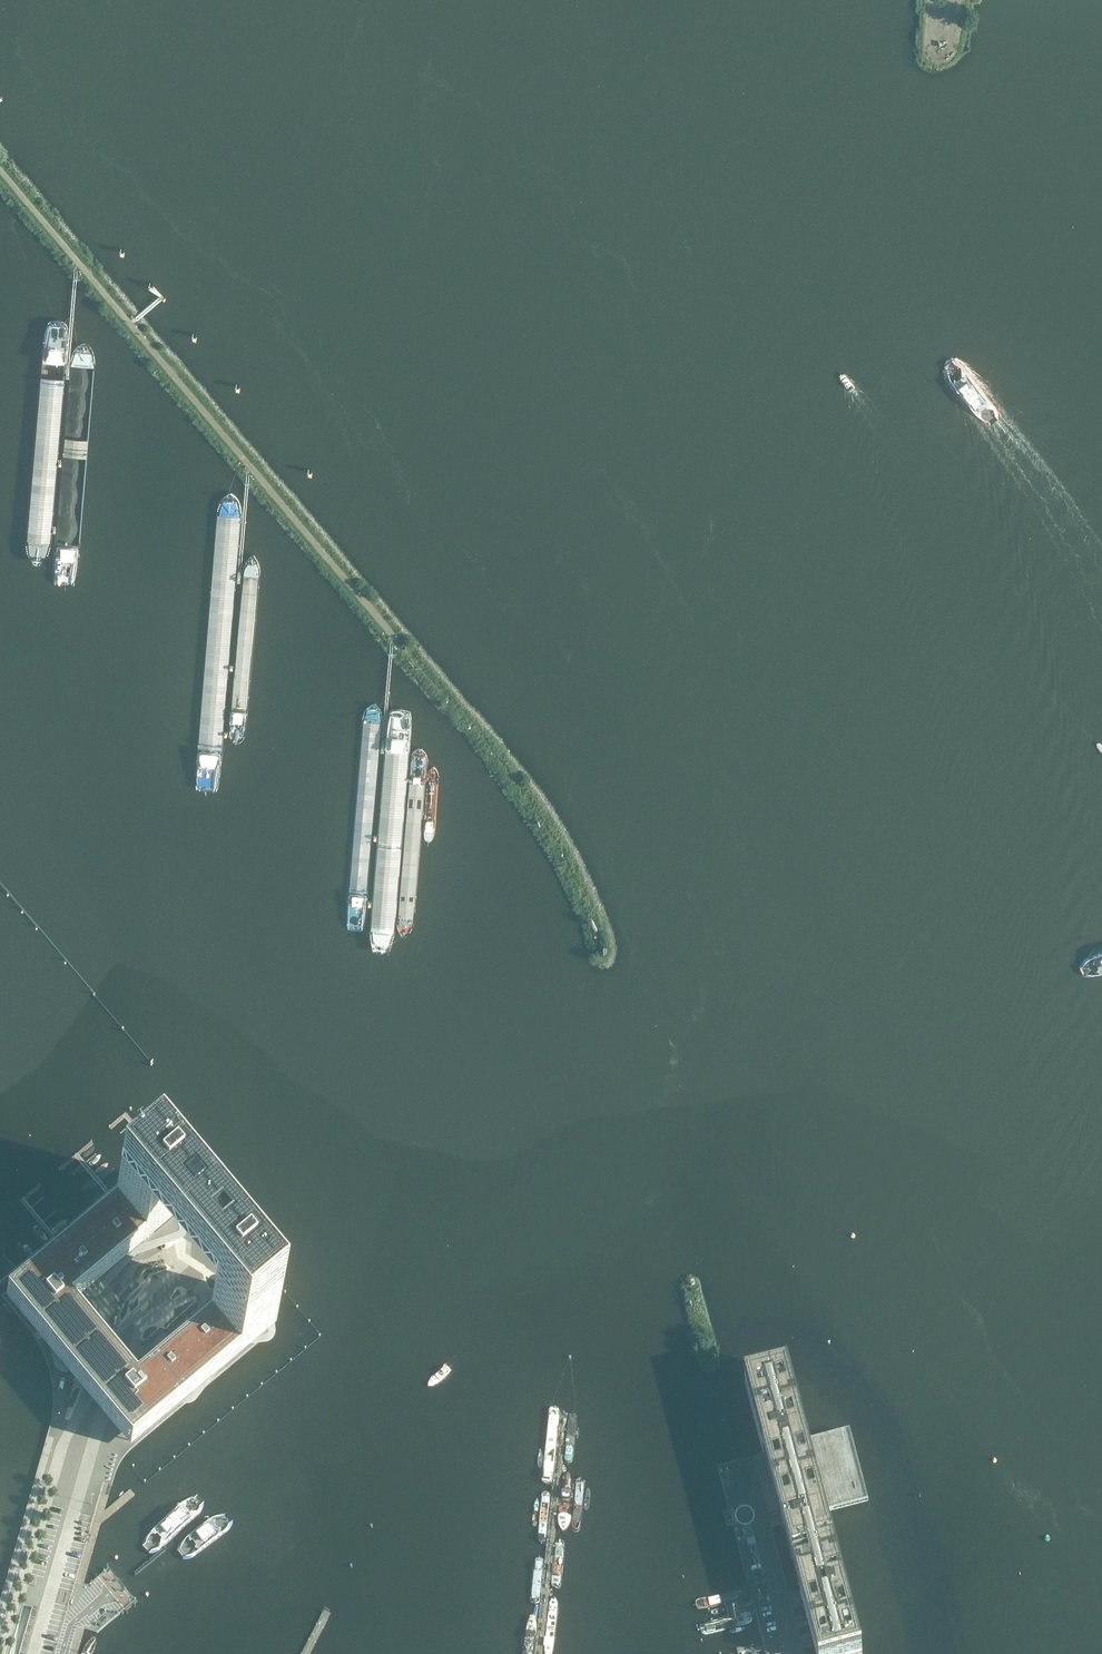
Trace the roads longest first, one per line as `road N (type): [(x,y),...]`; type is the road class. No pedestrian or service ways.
road 1 (residential): [(794,1653),(761,1523)]

